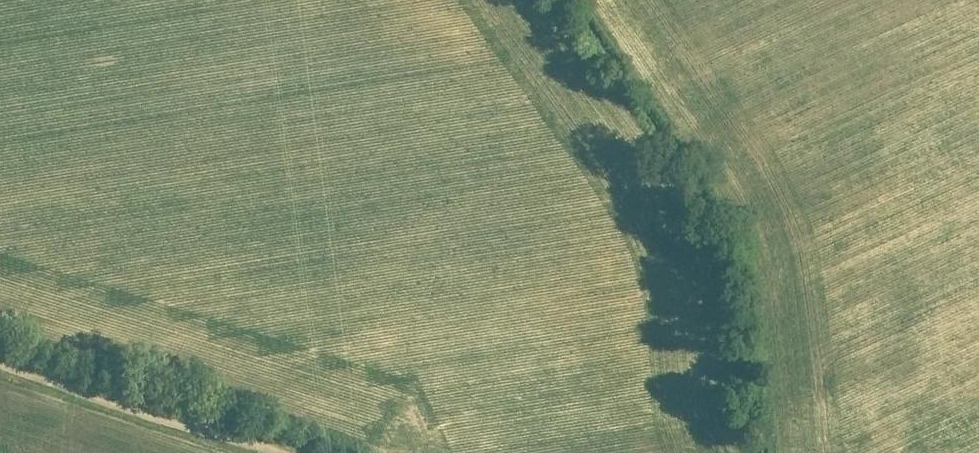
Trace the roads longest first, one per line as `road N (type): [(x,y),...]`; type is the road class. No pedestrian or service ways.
road 1 (track): [(0,363),(294,452)]

